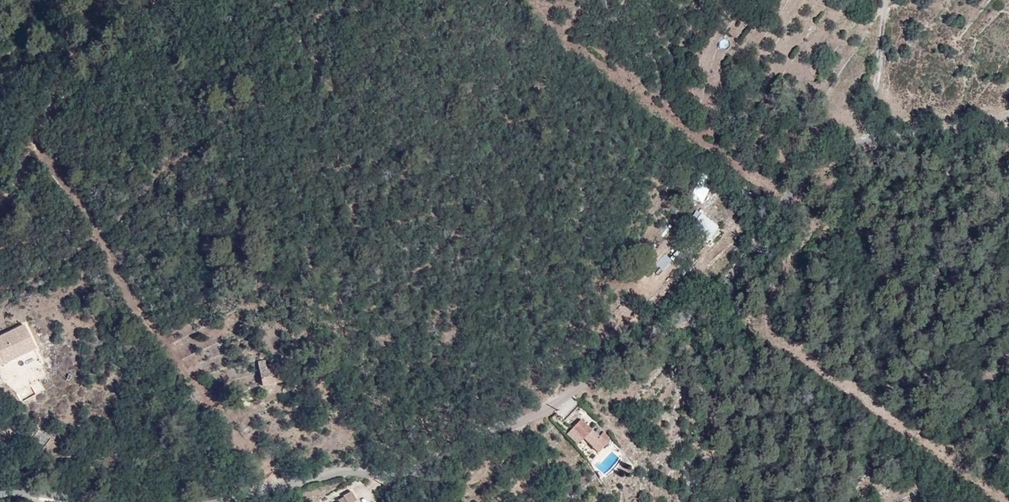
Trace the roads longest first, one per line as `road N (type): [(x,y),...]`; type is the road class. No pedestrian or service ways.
road 1 (residential): [(1008,114),(980,127),(863,141),(821,156),(731,271),(538,415),(454,452),(222,501)]
road 2 (track): [(863,141),(886,0)]

